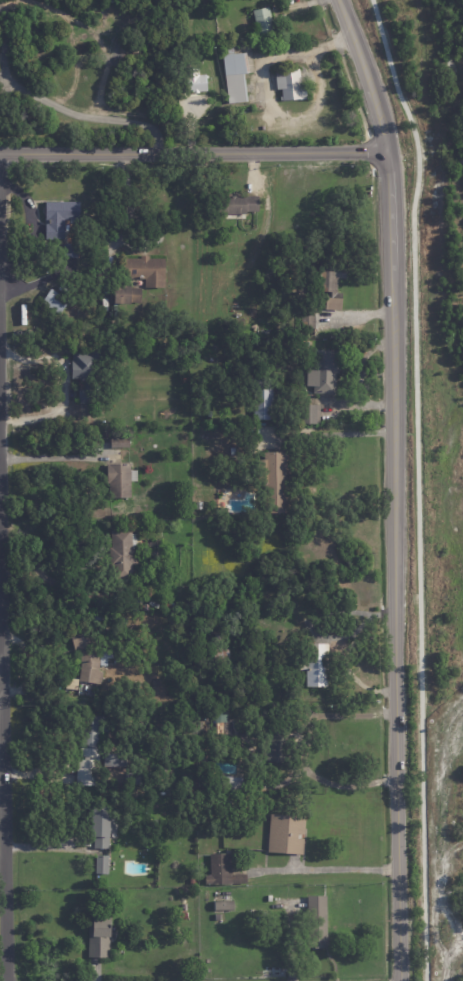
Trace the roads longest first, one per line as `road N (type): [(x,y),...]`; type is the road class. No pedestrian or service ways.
road 1 (tertiary): [(334,0),(383,151),(402,980)]
road 2 (residential): [(0,449),(9,980)]
road 3 (tertiary): [(0,153),(383,151)]

